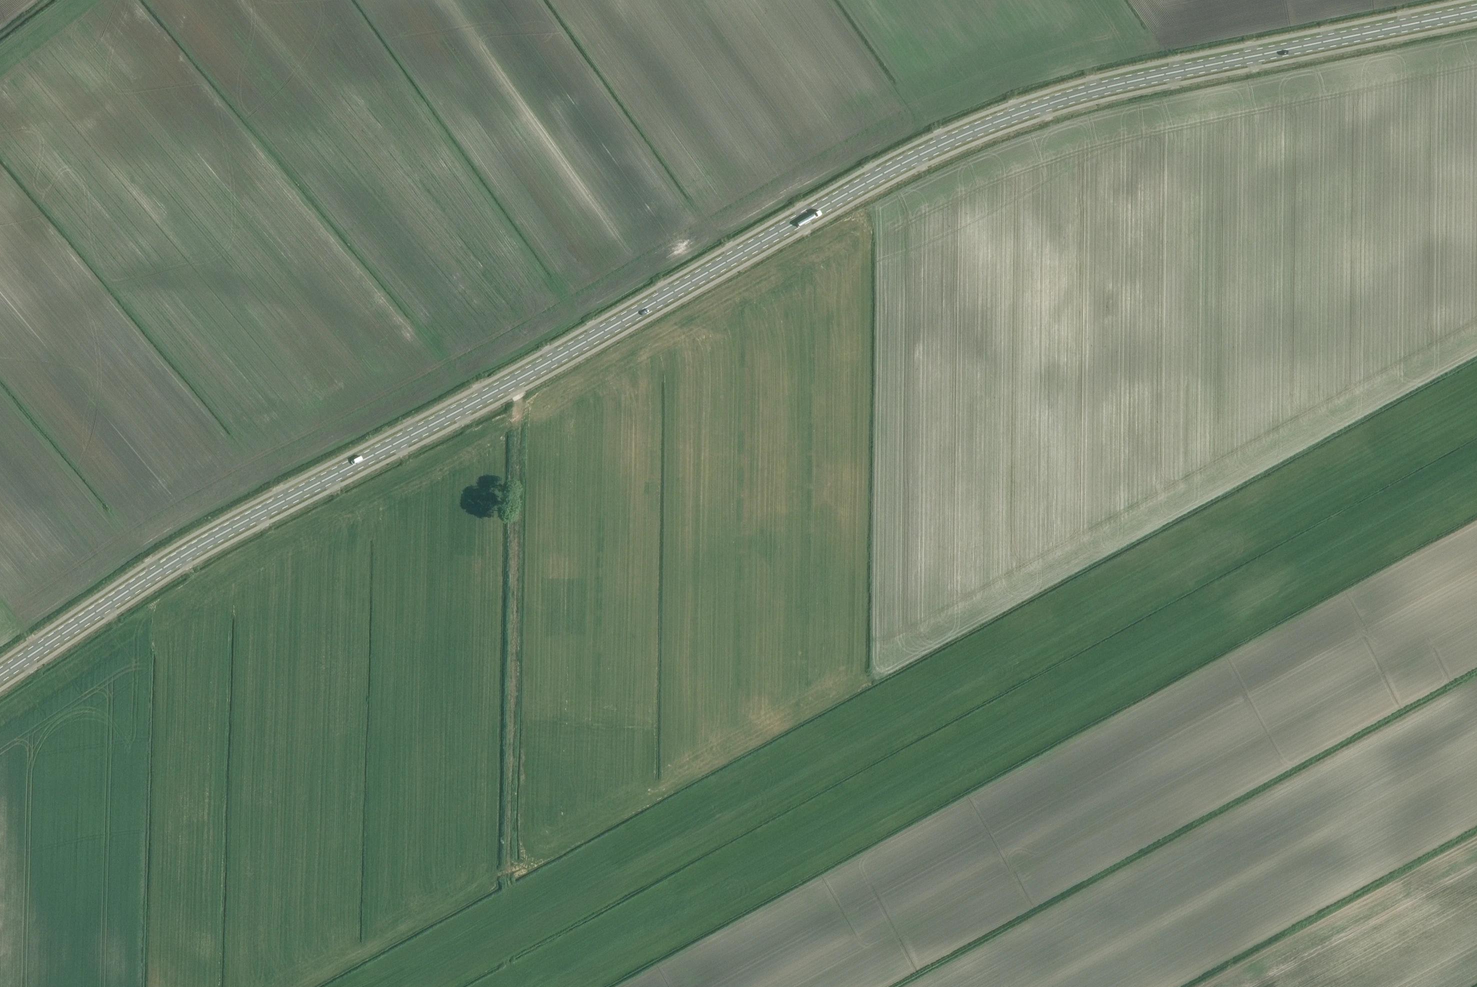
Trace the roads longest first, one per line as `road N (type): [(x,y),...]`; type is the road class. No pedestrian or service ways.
road 1 (primary): [(0,675),(209,541),(931,150),(1104,88),(1476,11)]

